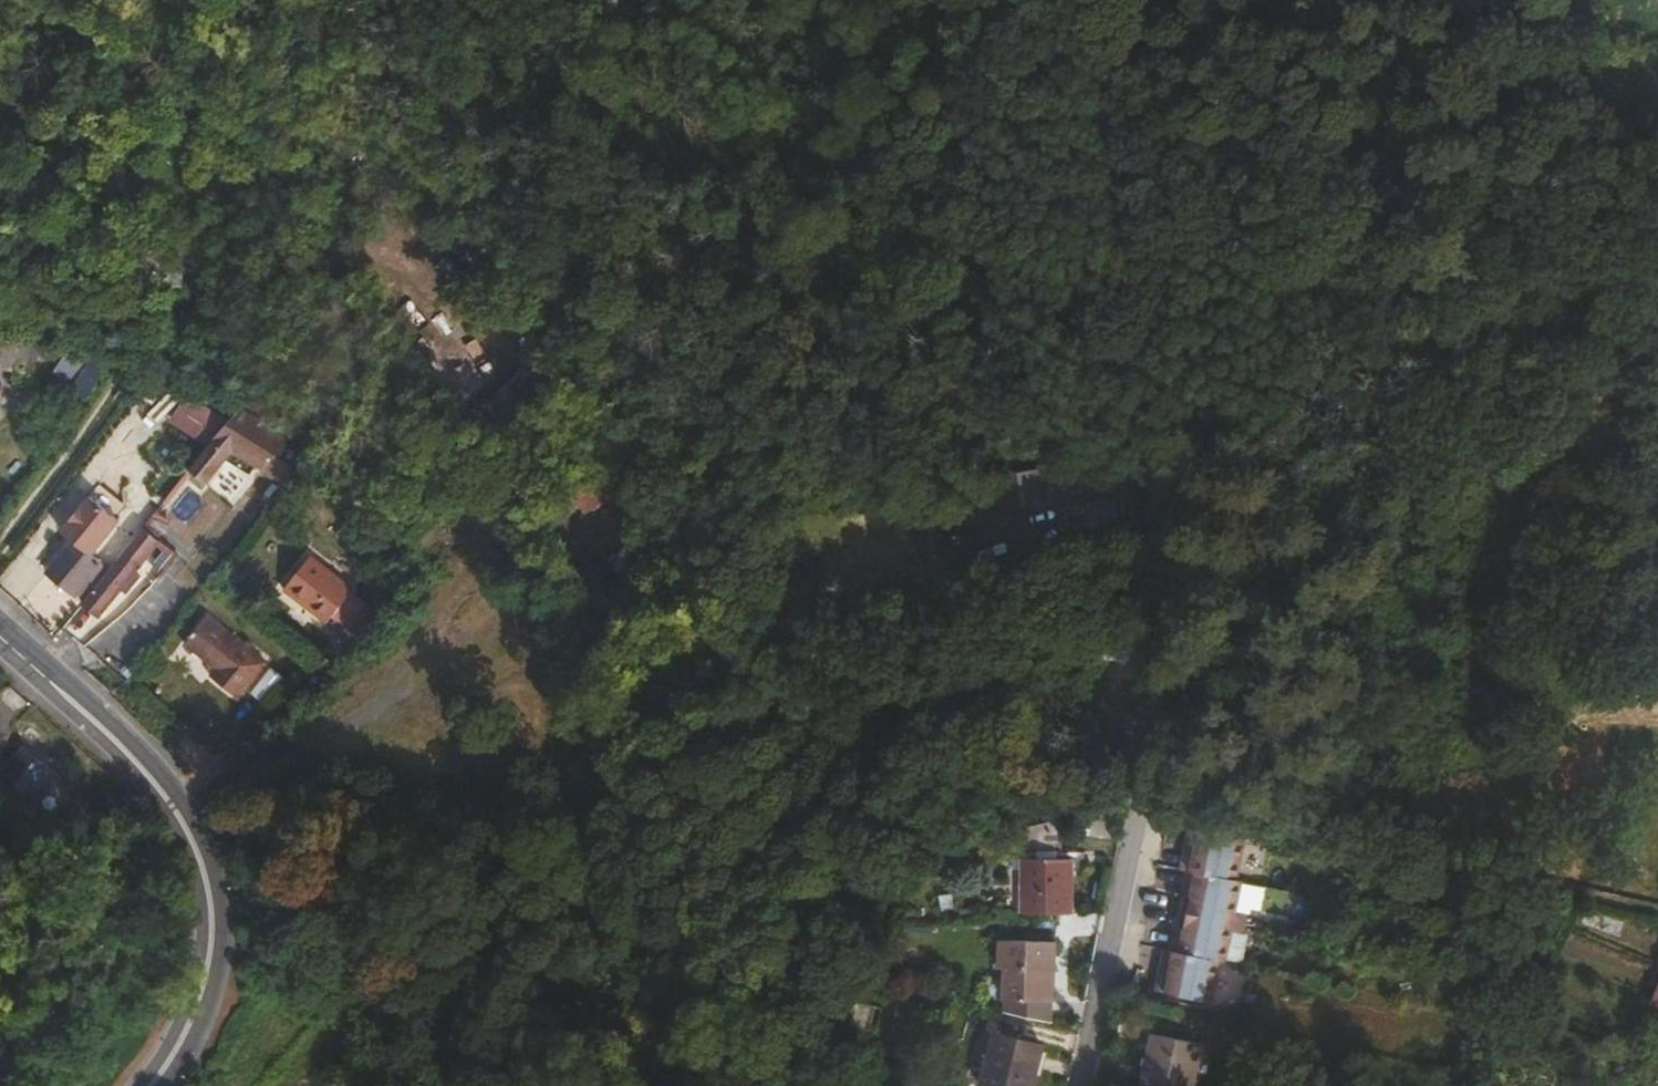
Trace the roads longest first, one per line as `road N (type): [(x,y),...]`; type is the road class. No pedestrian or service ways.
road 1 (track): [(432,0),(718,425),(813,606),(860,766),(1139,782)]
road 2 (track): [(1139,782),(1152,529),(1146,357),(1109,178),(1037,0)]
road 3 (secondary): [(0,634),(135,758),(194,840),(211,947),(182,1043),(151,1085)]
road 4 (track): [(1139,782),(1657,901)]
road 5 (residential): [(1137,800),(1076,1085)]
road 6 (track): [(1437,0),(1657,79)]

